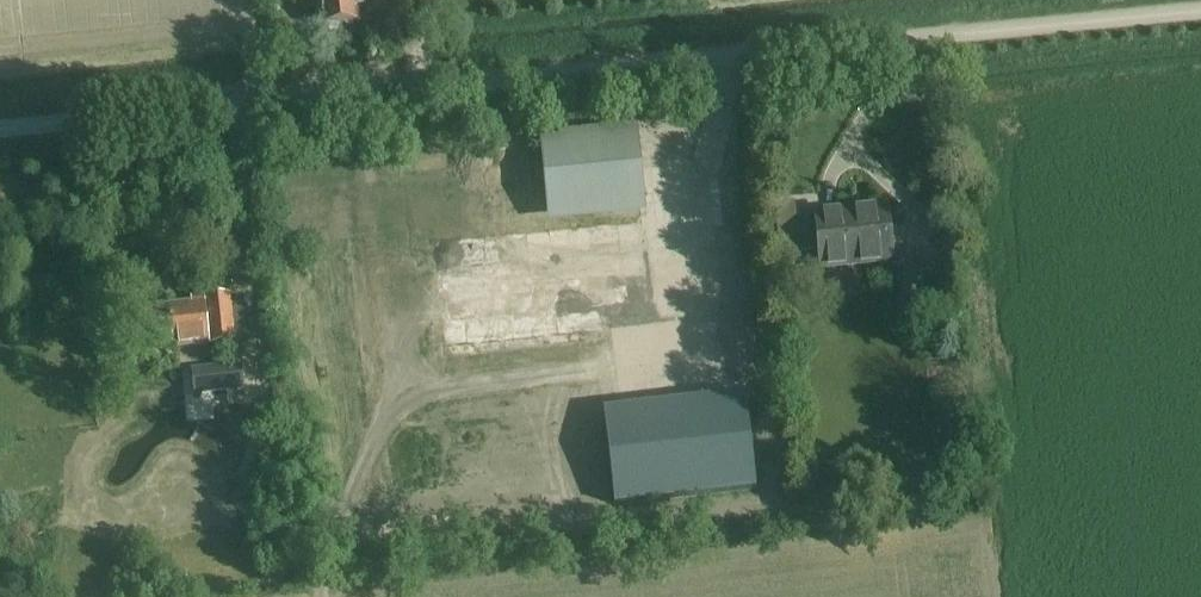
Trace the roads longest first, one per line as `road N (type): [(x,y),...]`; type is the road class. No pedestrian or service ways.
road 1 (unclassified): [(0,130),(1200,12)]
road 2 (track): [(318,596),(380,391)]

